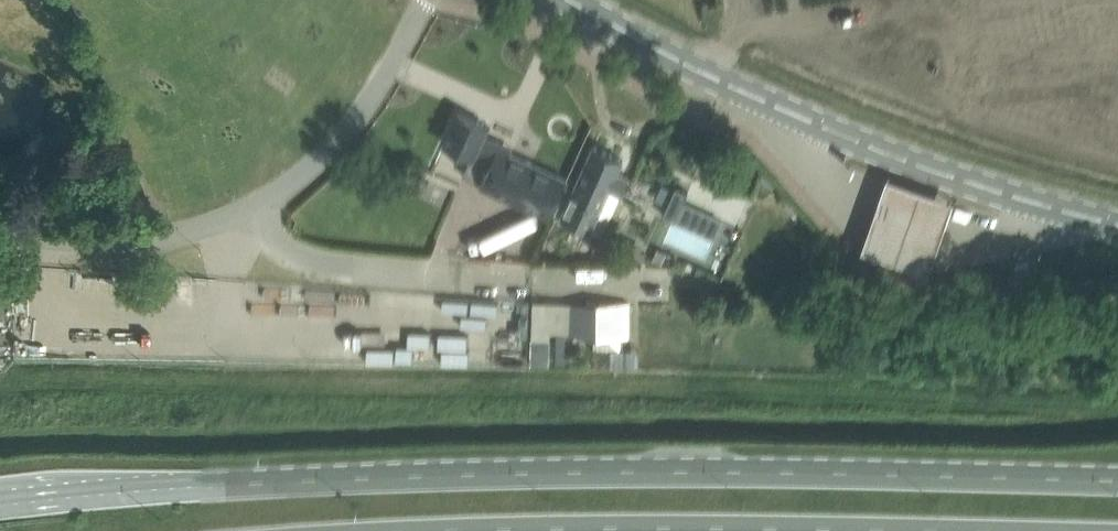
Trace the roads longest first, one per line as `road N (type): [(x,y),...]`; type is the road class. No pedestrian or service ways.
road 1 (primary): [(1117,481),(598,472),(191,488),(0,509)]
road 2 (tertiary): [(1117,230),(938,174),(797,119),(575,0)]
road 3 (unclassified): [(527,278),(327,268),(294,255),(253,207)]
road 4 (unclassified): [(253,207),(281,193),(337,141),(427,0)]
road 5 (unclassified): [(253,207),(138,243),(0,239)]

